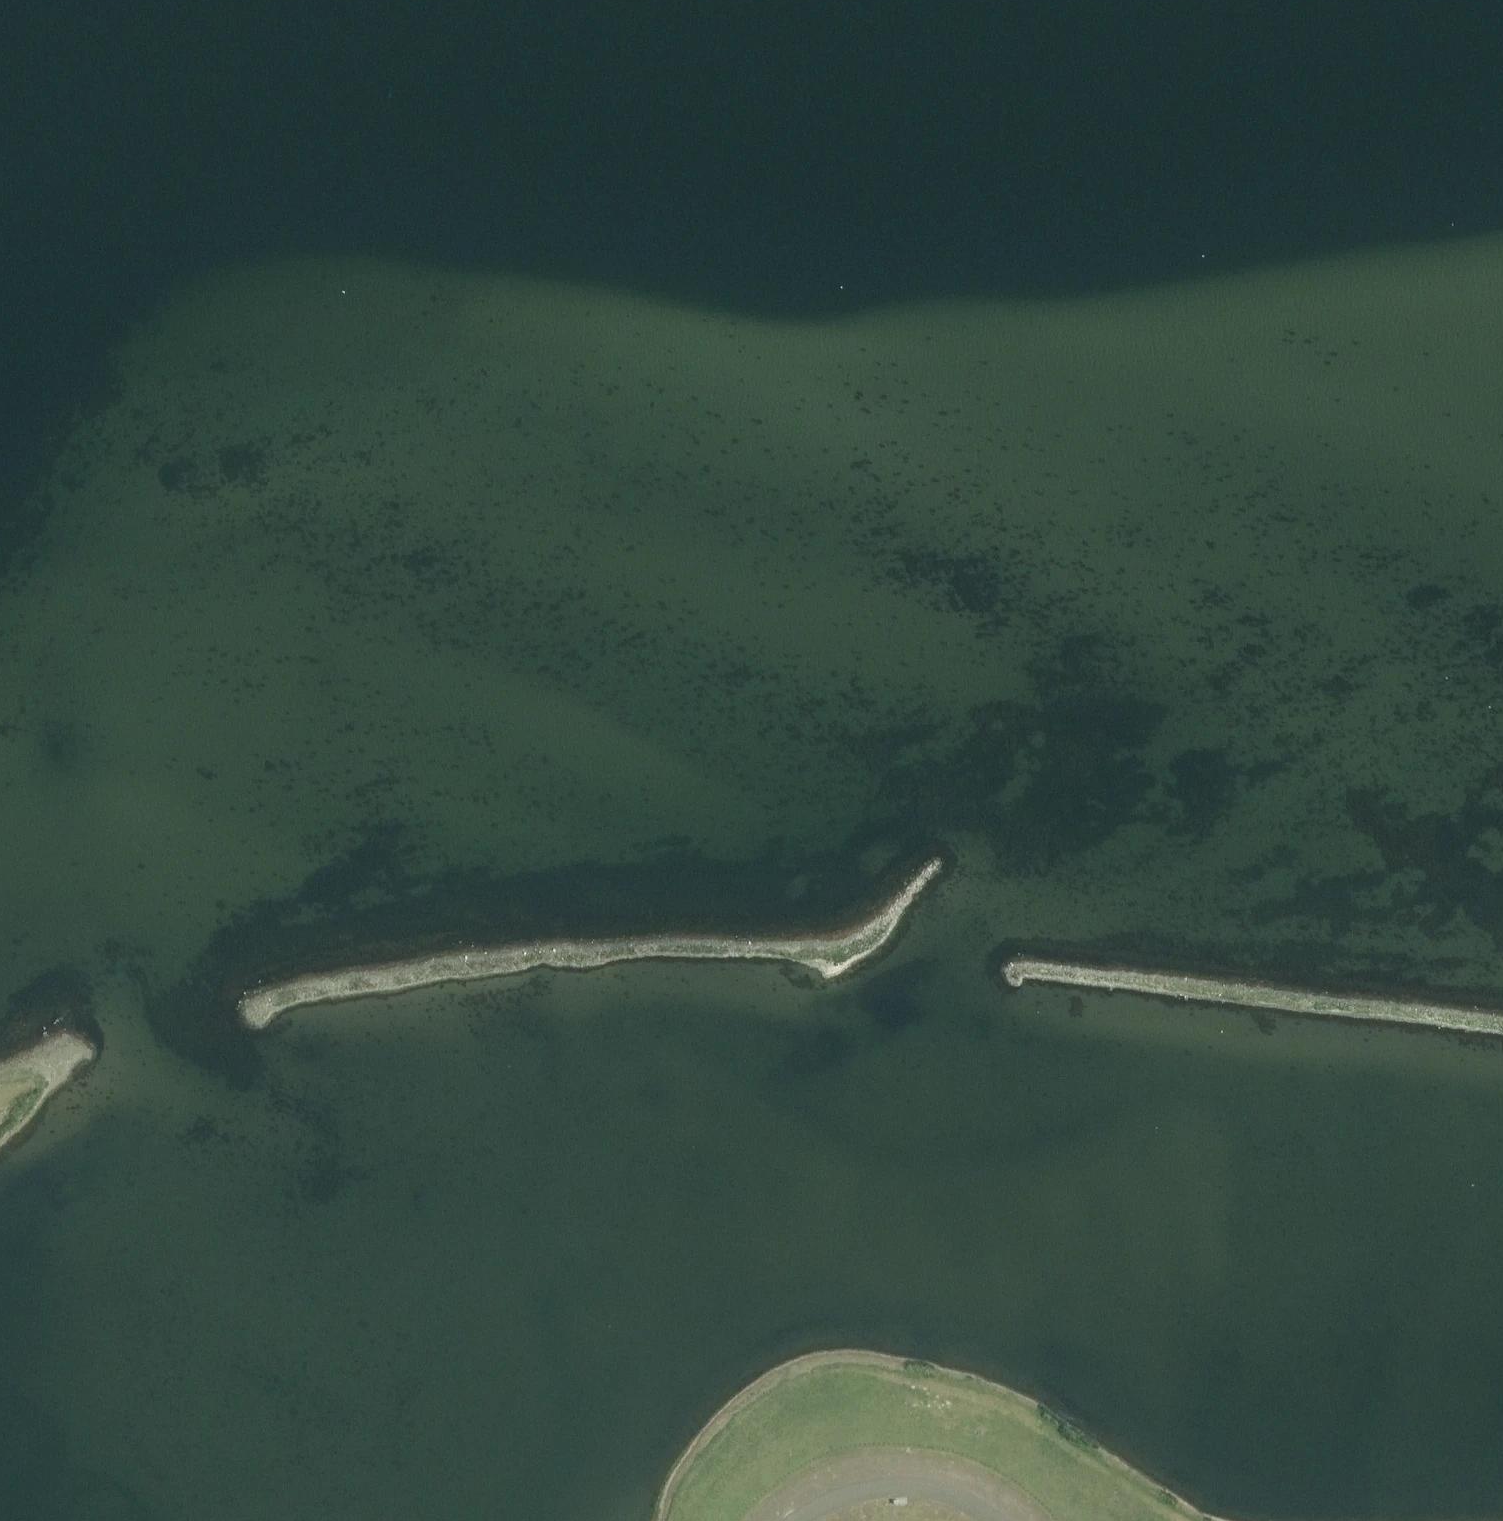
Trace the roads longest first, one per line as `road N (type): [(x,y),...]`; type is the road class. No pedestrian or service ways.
road 1 (residential): [(996,1520),(947,1494),(904,1486),(860,1490),(799,1520)]

